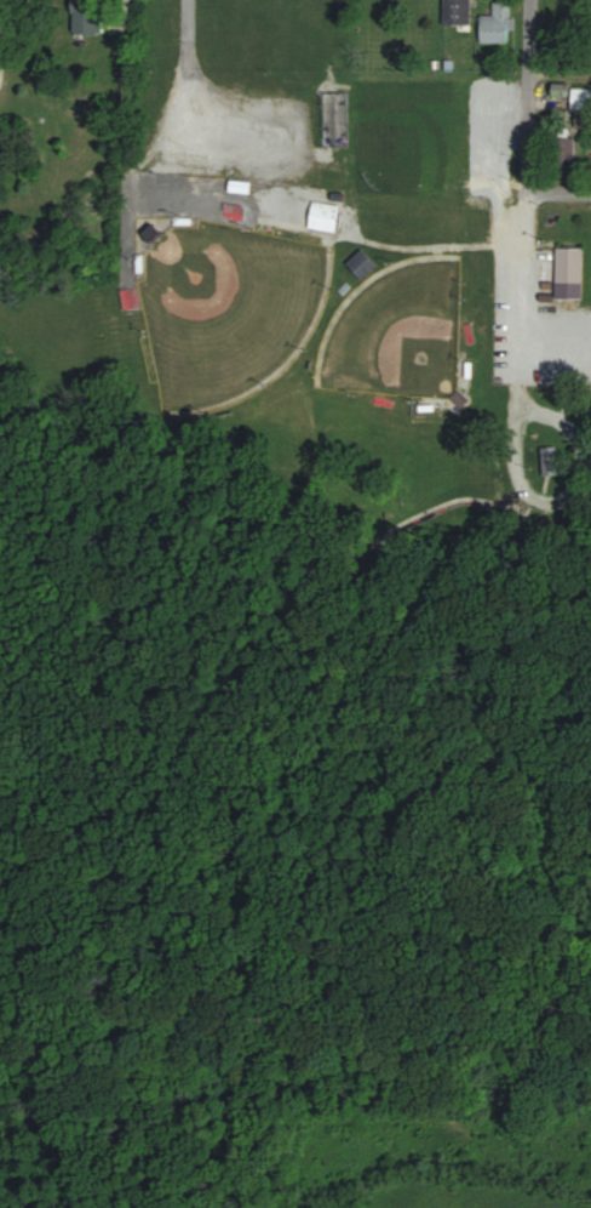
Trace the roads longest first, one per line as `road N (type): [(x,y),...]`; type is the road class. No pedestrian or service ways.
road 1 (residential): [(529,189),(529,0)]

